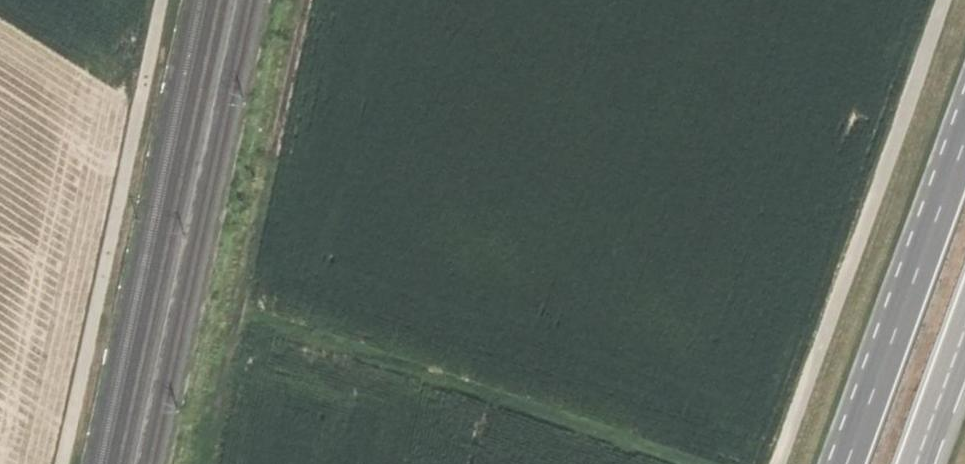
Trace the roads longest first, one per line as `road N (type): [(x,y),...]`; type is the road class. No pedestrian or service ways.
road 1 (track): [(947,0),(781,463)]
road 2 (track): [(239,316),(693,463)]
road 3 (track): [(308,0),(208,463)]
road 4 (track): [(163,0),(64,463)]
road 5 (trunk): [(964,133),(846,463)]
road 6 (trunk): [(916,463),(964,327)]

